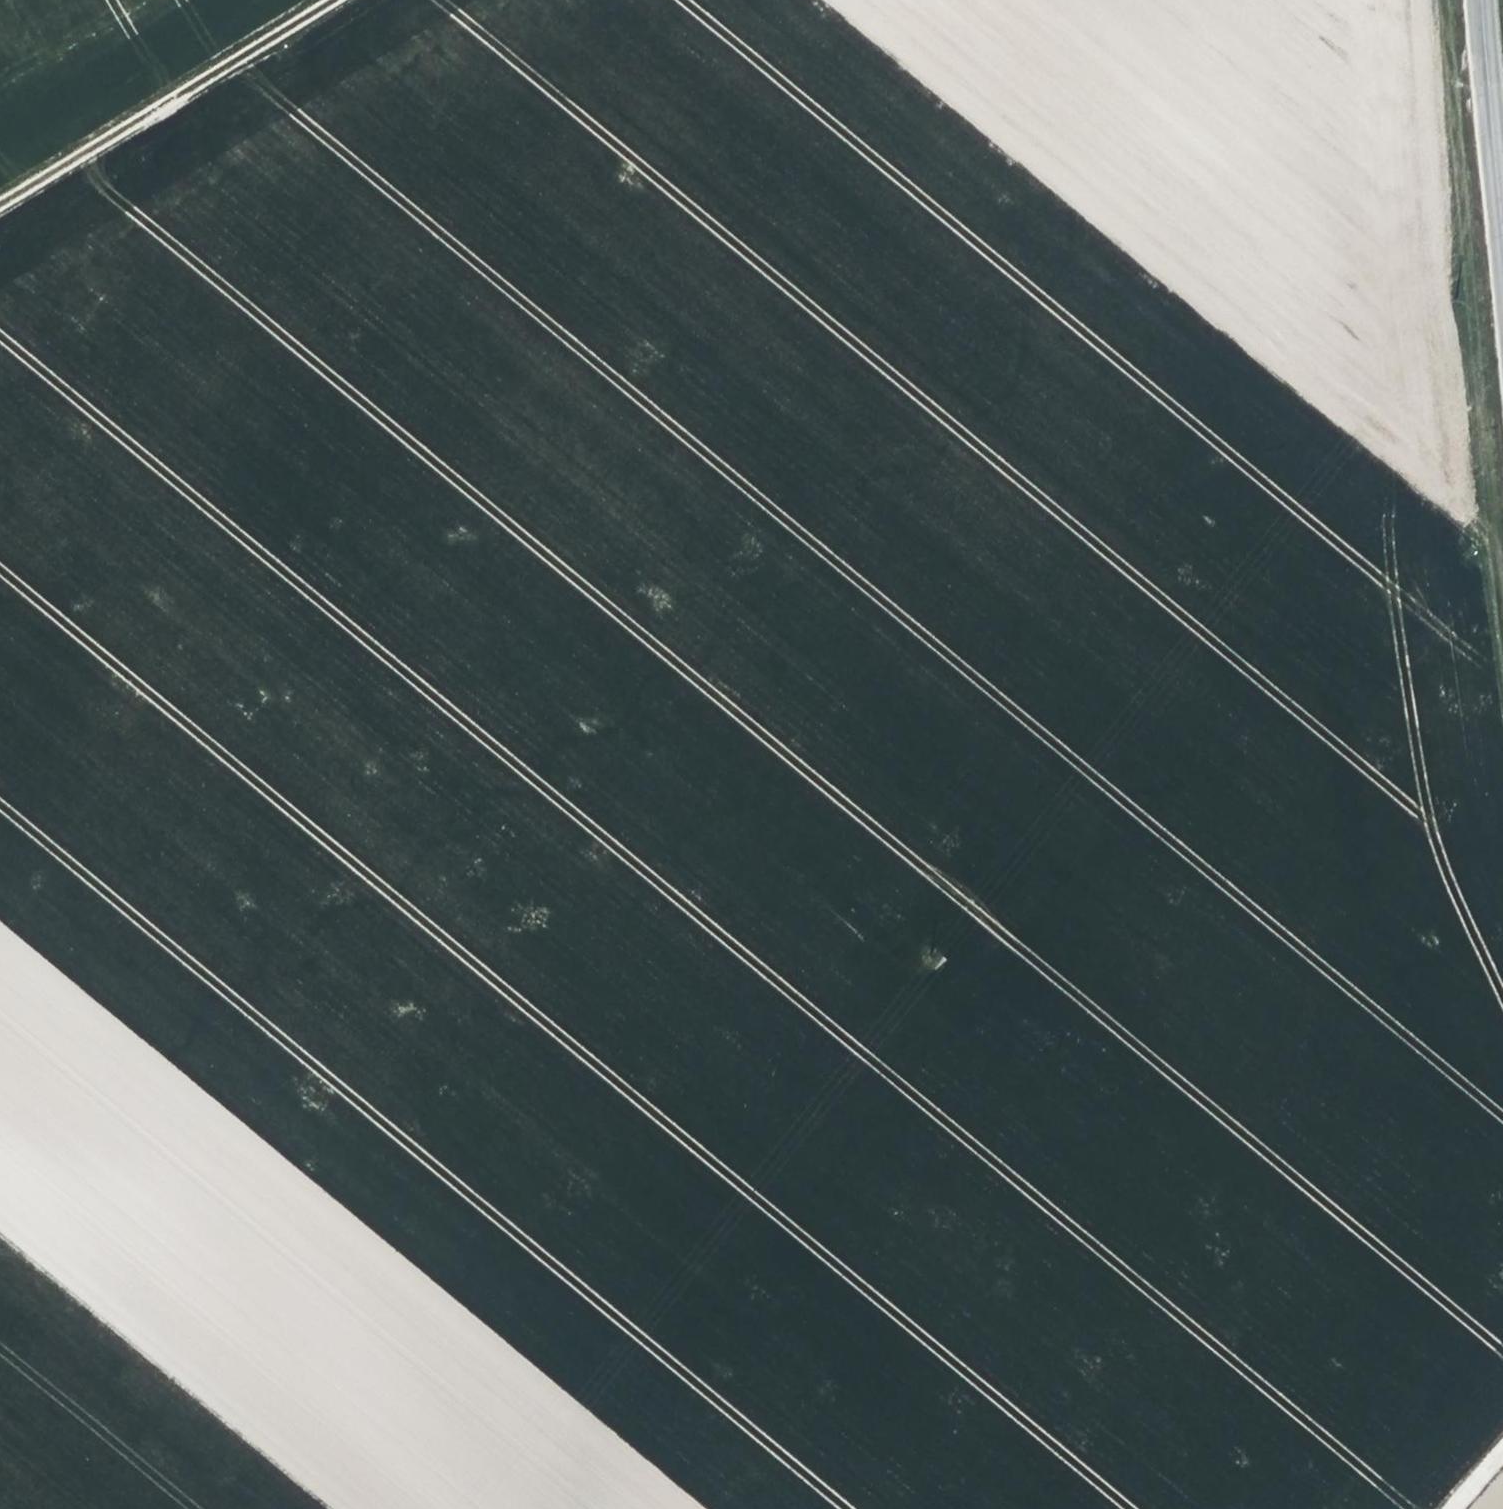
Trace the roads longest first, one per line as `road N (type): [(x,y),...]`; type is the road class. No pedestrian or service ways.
road 1 (track): [(331,0),(0,204)]
road 2 (tertiary): [(1478,0),(1502,233)]

